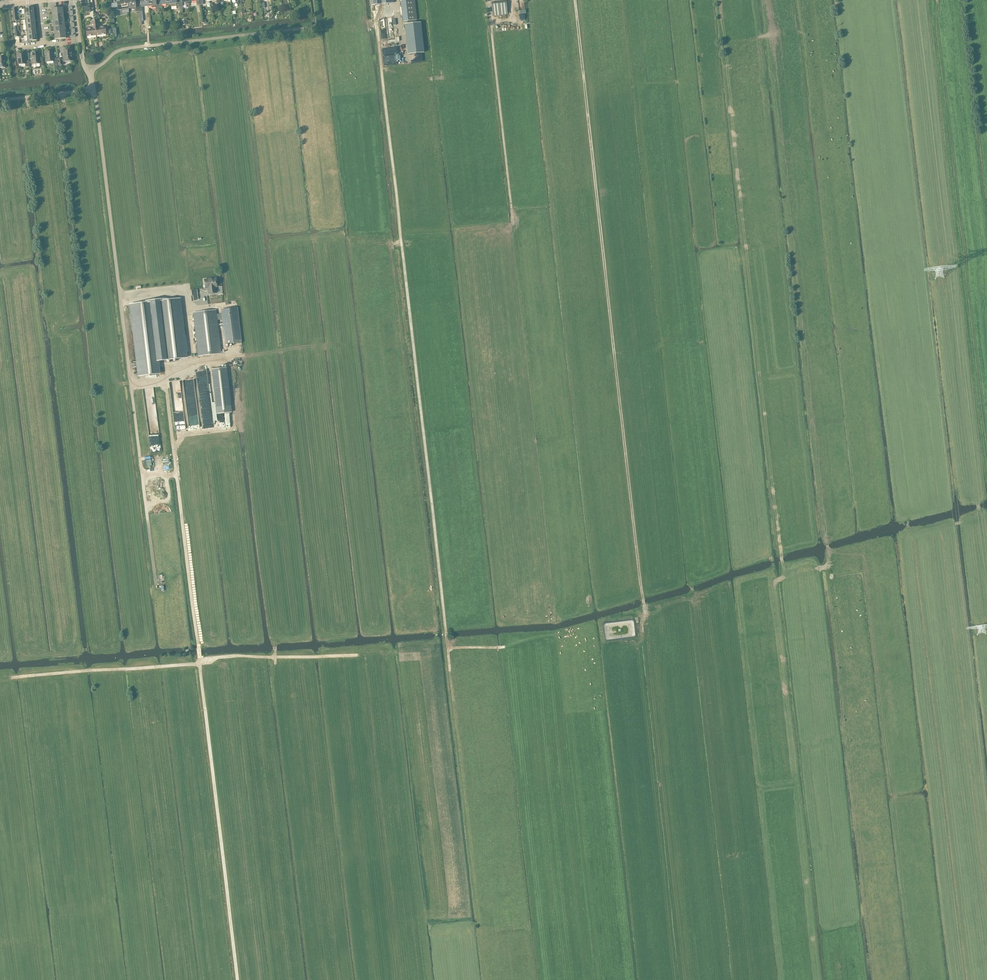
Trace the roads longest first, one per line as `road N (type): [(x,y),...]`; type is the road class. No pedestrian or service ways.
road 1 (track): [(238,979),(165,376)]
road 2 (unclassified): [(156,585),(93,89)]
road 3 (track): [(12,678),(239,655),(357,655)]
road 4 (unclassified): [(87,71),(124,49),(315,27),(312,0)]

